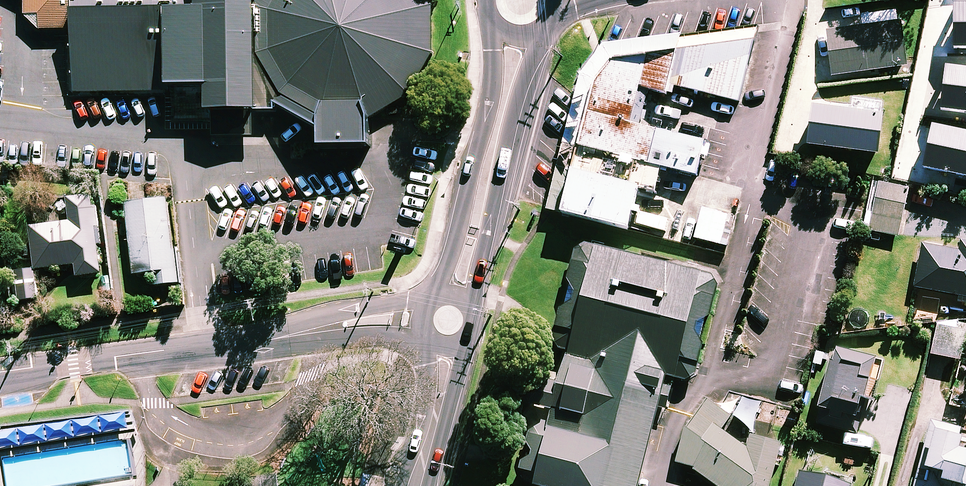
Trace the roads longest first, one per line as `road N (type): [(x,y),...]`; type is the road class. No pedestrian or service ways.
road 1 (residential): [(317,329),(0,374)]
road 2 (secondary): [(545,27),(504,142),(473,309)]
road 3 (secondary): [(434,296),(484,133),(491,22)]

